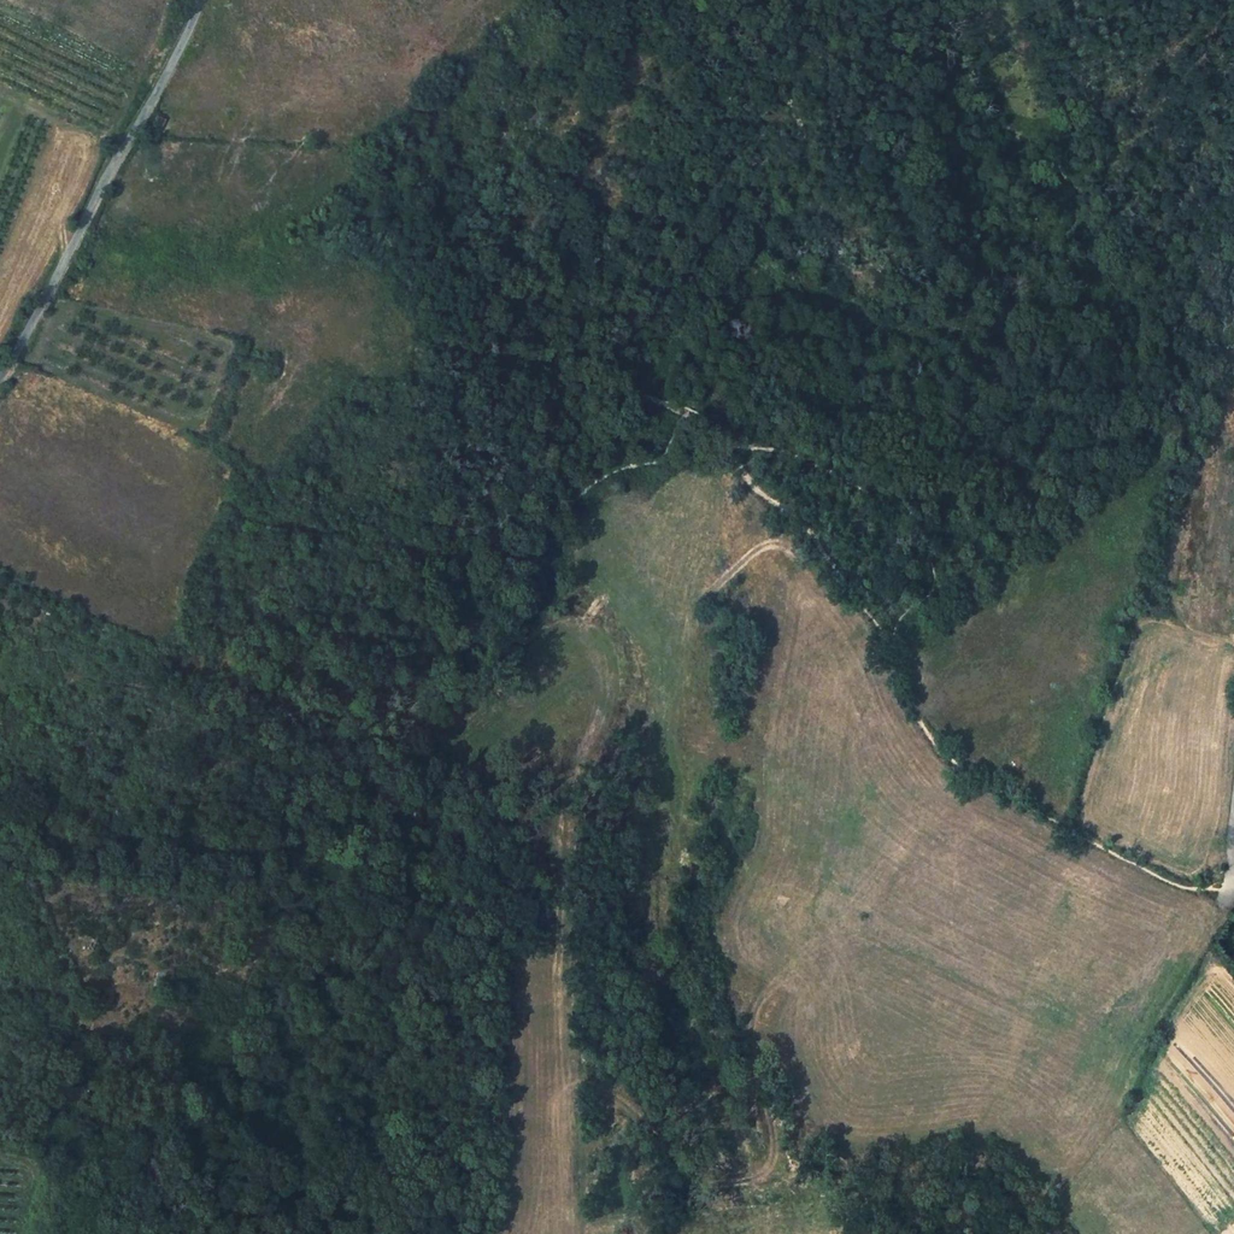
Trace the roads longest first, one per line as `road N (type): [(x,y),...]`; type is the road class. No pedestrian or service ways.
road 1 (track): [(750,0),(800,154),(791,167),(725,175),(683,202),(630,322),(629,384),(647,411),(684,422)]
road 2 (unclassified): [(0,375),(44,305),(199,0)]

